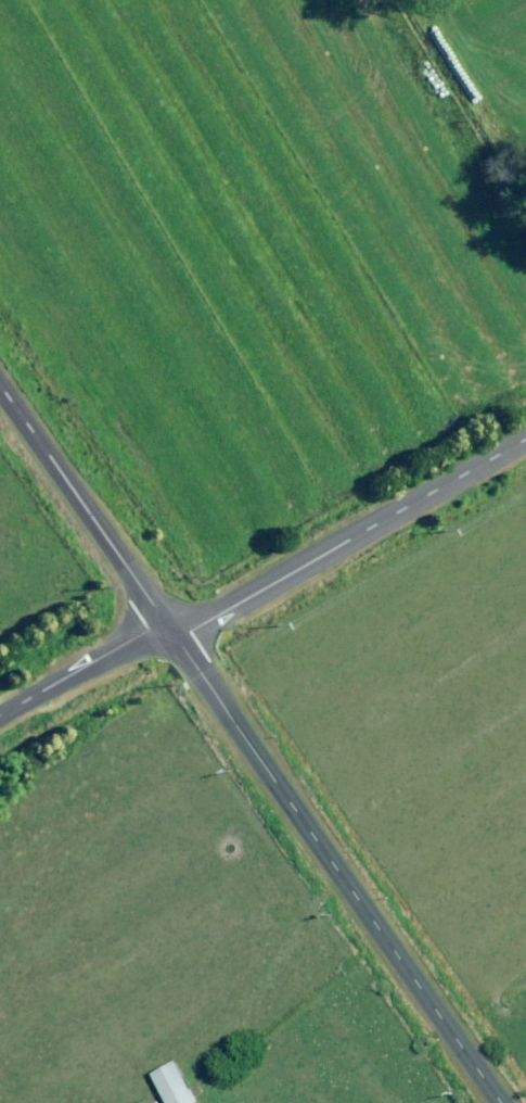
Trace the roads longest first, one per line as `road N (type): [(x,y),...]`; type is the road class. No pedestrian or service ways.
road 1 (unclassified): [(501,1102),(172,633)]
road 2 (unclassified): [(525,441),(192,634),(172,633)]
road 3 (unclassified): [(172,633),(0,386)]
road 4 (unclassified): [(172,633),(151,631),(0,718)]

